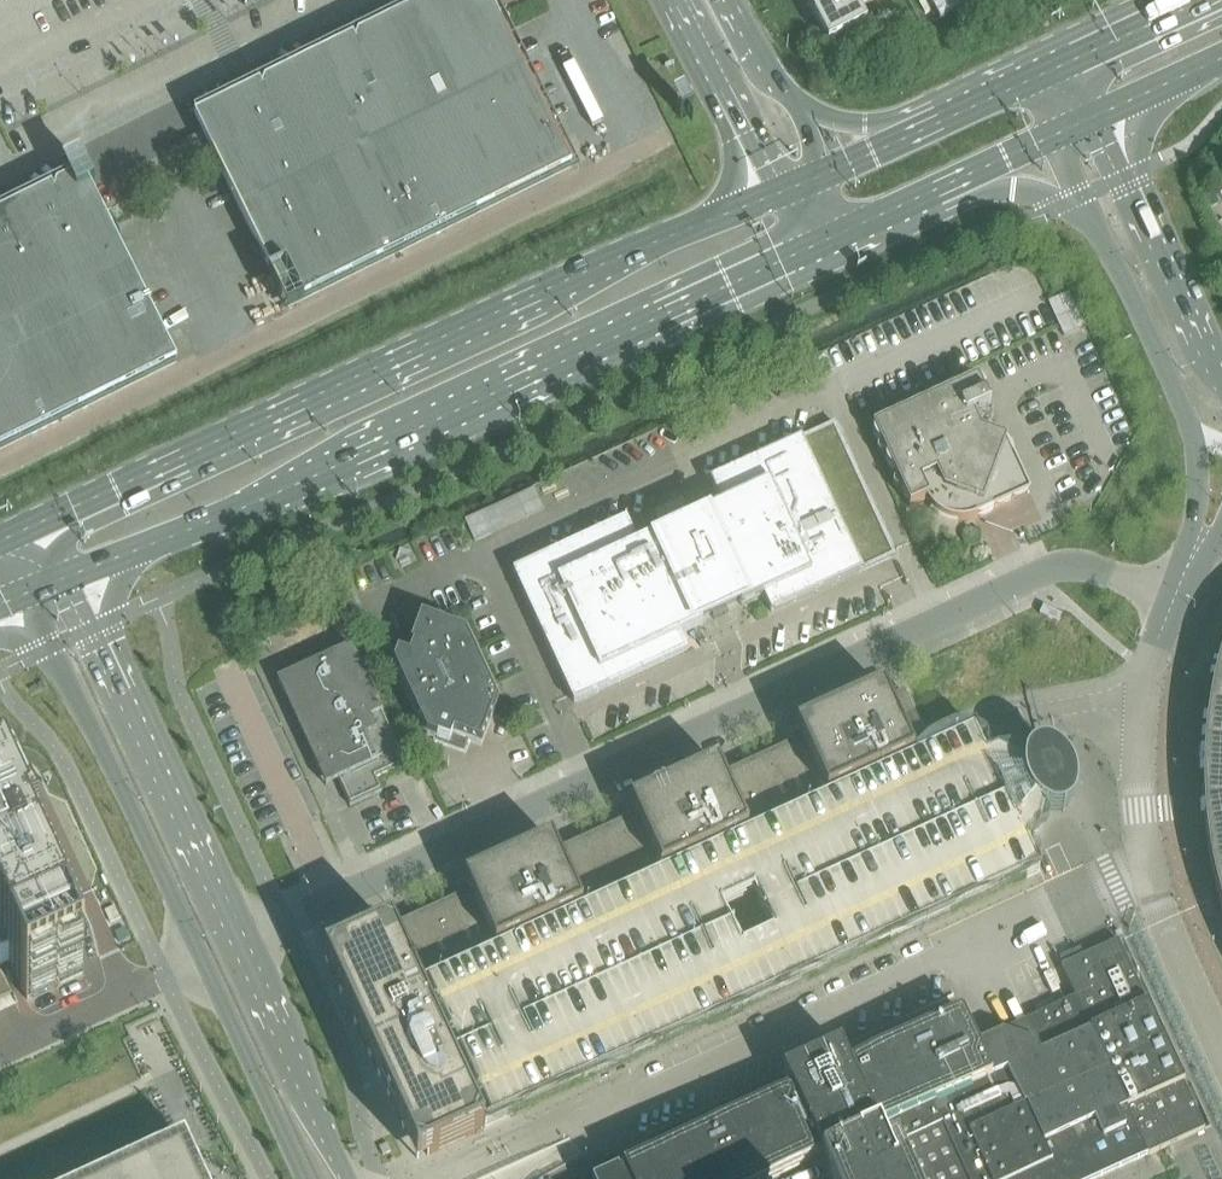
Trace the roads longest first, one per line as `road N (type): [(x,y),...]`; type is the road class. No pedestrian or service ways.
road 1 (unclassified): [(240,943),(1047,569),(1090,569),(1173,608)]
road 2 (secondary): [(74,574),(286,487),(825,241)]
road 3 (secondary): [(775,195),(590,269),(27,528)]
road 4 (unclassified): [(1085,196),(1193,431),(1198,485),(1173,608)]
road 5 (unclassified): [(30,591),(201,958)]
road 6 (residential): [(240,943),(74,574)]
road 7 (unclassified): [(1221,386),(1095,116)]
road 8 (residential): [(349,1178),(240,943)]
road 9 (unclassified): [(201,958),(304,1178)]
road 10 (residential): [(201,958),(0,1050)]
road 11 (tertiary): [(677,0),(775,195)]
road 12 (secondary): [(1211,0),(1048,74)]
road 13 (secondary): [(1048,74),(898,142)]
road 14 (unclassified): [(936,190),(1002,184),(1085,196)]
road 15 (secondary): [(1095,116),(1221,59)]
road 16 (secondary): [(936,190),(1057,135)]
road 17 (secondary): [(825,241),(936,190)]

